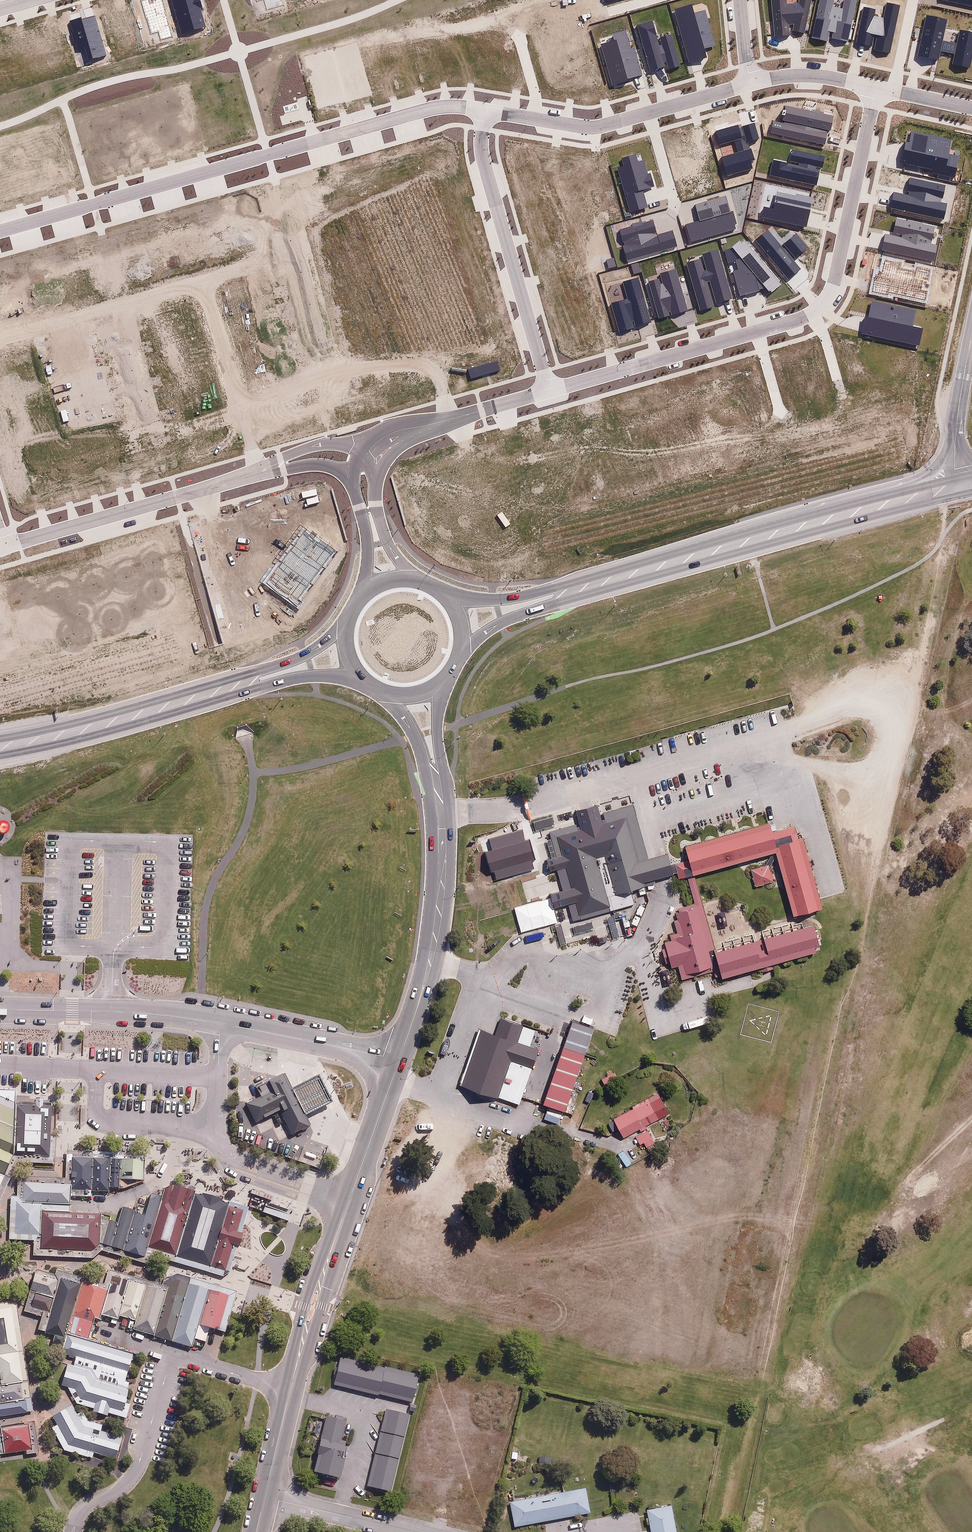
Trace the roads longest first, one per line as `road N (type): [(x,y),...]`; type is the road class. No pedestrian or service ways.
road 1 (residential): [(0,232),(426,109),(486,110)]
road 2 (residential): [(612,374),(797,320),(821,306),(837,271),(875,89)]
road 3 (primary): [(575,590),(900,499)]
road 4 (tertiary): [(265,1497),(349,1201)]
road 5 (residential): [(486,110),(483,159),(549,392)]
road 6 (tertiary): [(399,1061),(438,916),(446,829),(437,782)]
road 7 (residential): [(486,110),(594,127),(753,82)]
road 8 (residential): [(252,473),(3,547)]
road 9 (primary): [(0,749),(221,692)]
road 10 (residential): [(225,1024),(154,1013),(0,1009)]
road 11 (residential): [(399,1061),(225,1024)]
road 12 (residential): [(417,1531),(265,1497)]
road 13 (residential): [(349,1201),(246,1165),(212,1140)]
road 14 (tertiary): [(349,1201),(399,1061)]
road 15 (primary): [(368,680),(312,676),(221,692)]
road 16 (primary): [(221,692),(306,654),(348,618)]
road 17 (residential): [(549,392),(417,428)]
road 18 (primary): [(575,590),(462,651)]
road 19 (primary): [(449,595),(495,601),(575,590)]
road 20 (residential): [(753,82),(799,75),(875,89)]

